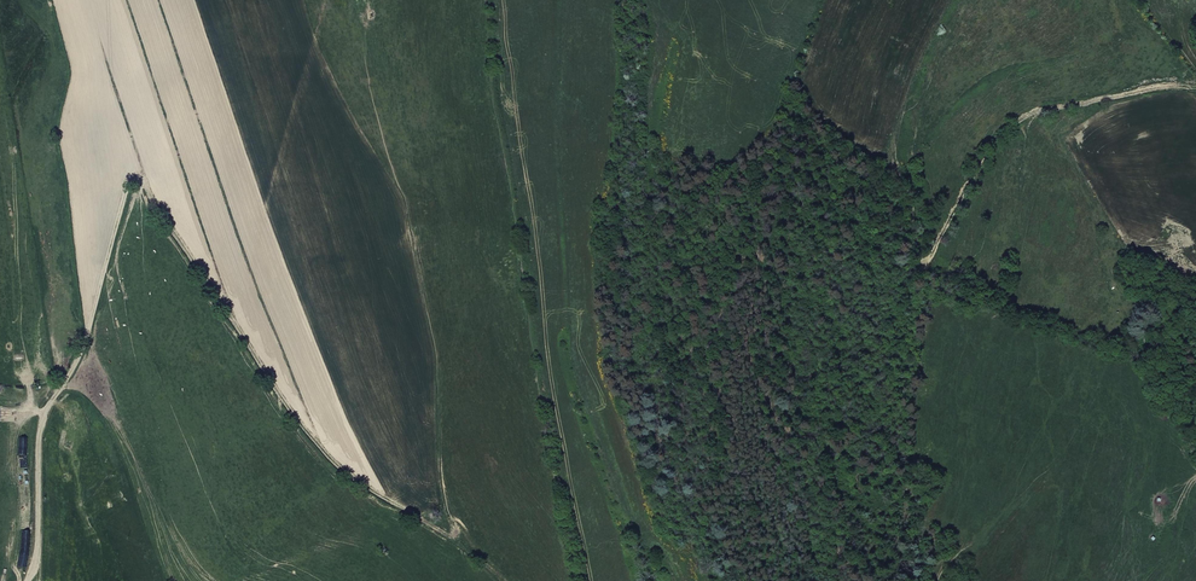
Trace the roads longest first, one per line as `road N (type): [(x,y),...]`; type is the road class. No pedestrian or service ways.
road 1 (track): [(24,580),(38,533),(39,429),(132,184),(151,180),(207,292),(336,469)]
road 2 (track): [(645,0),(642,295),(667,422),(718,580)]

